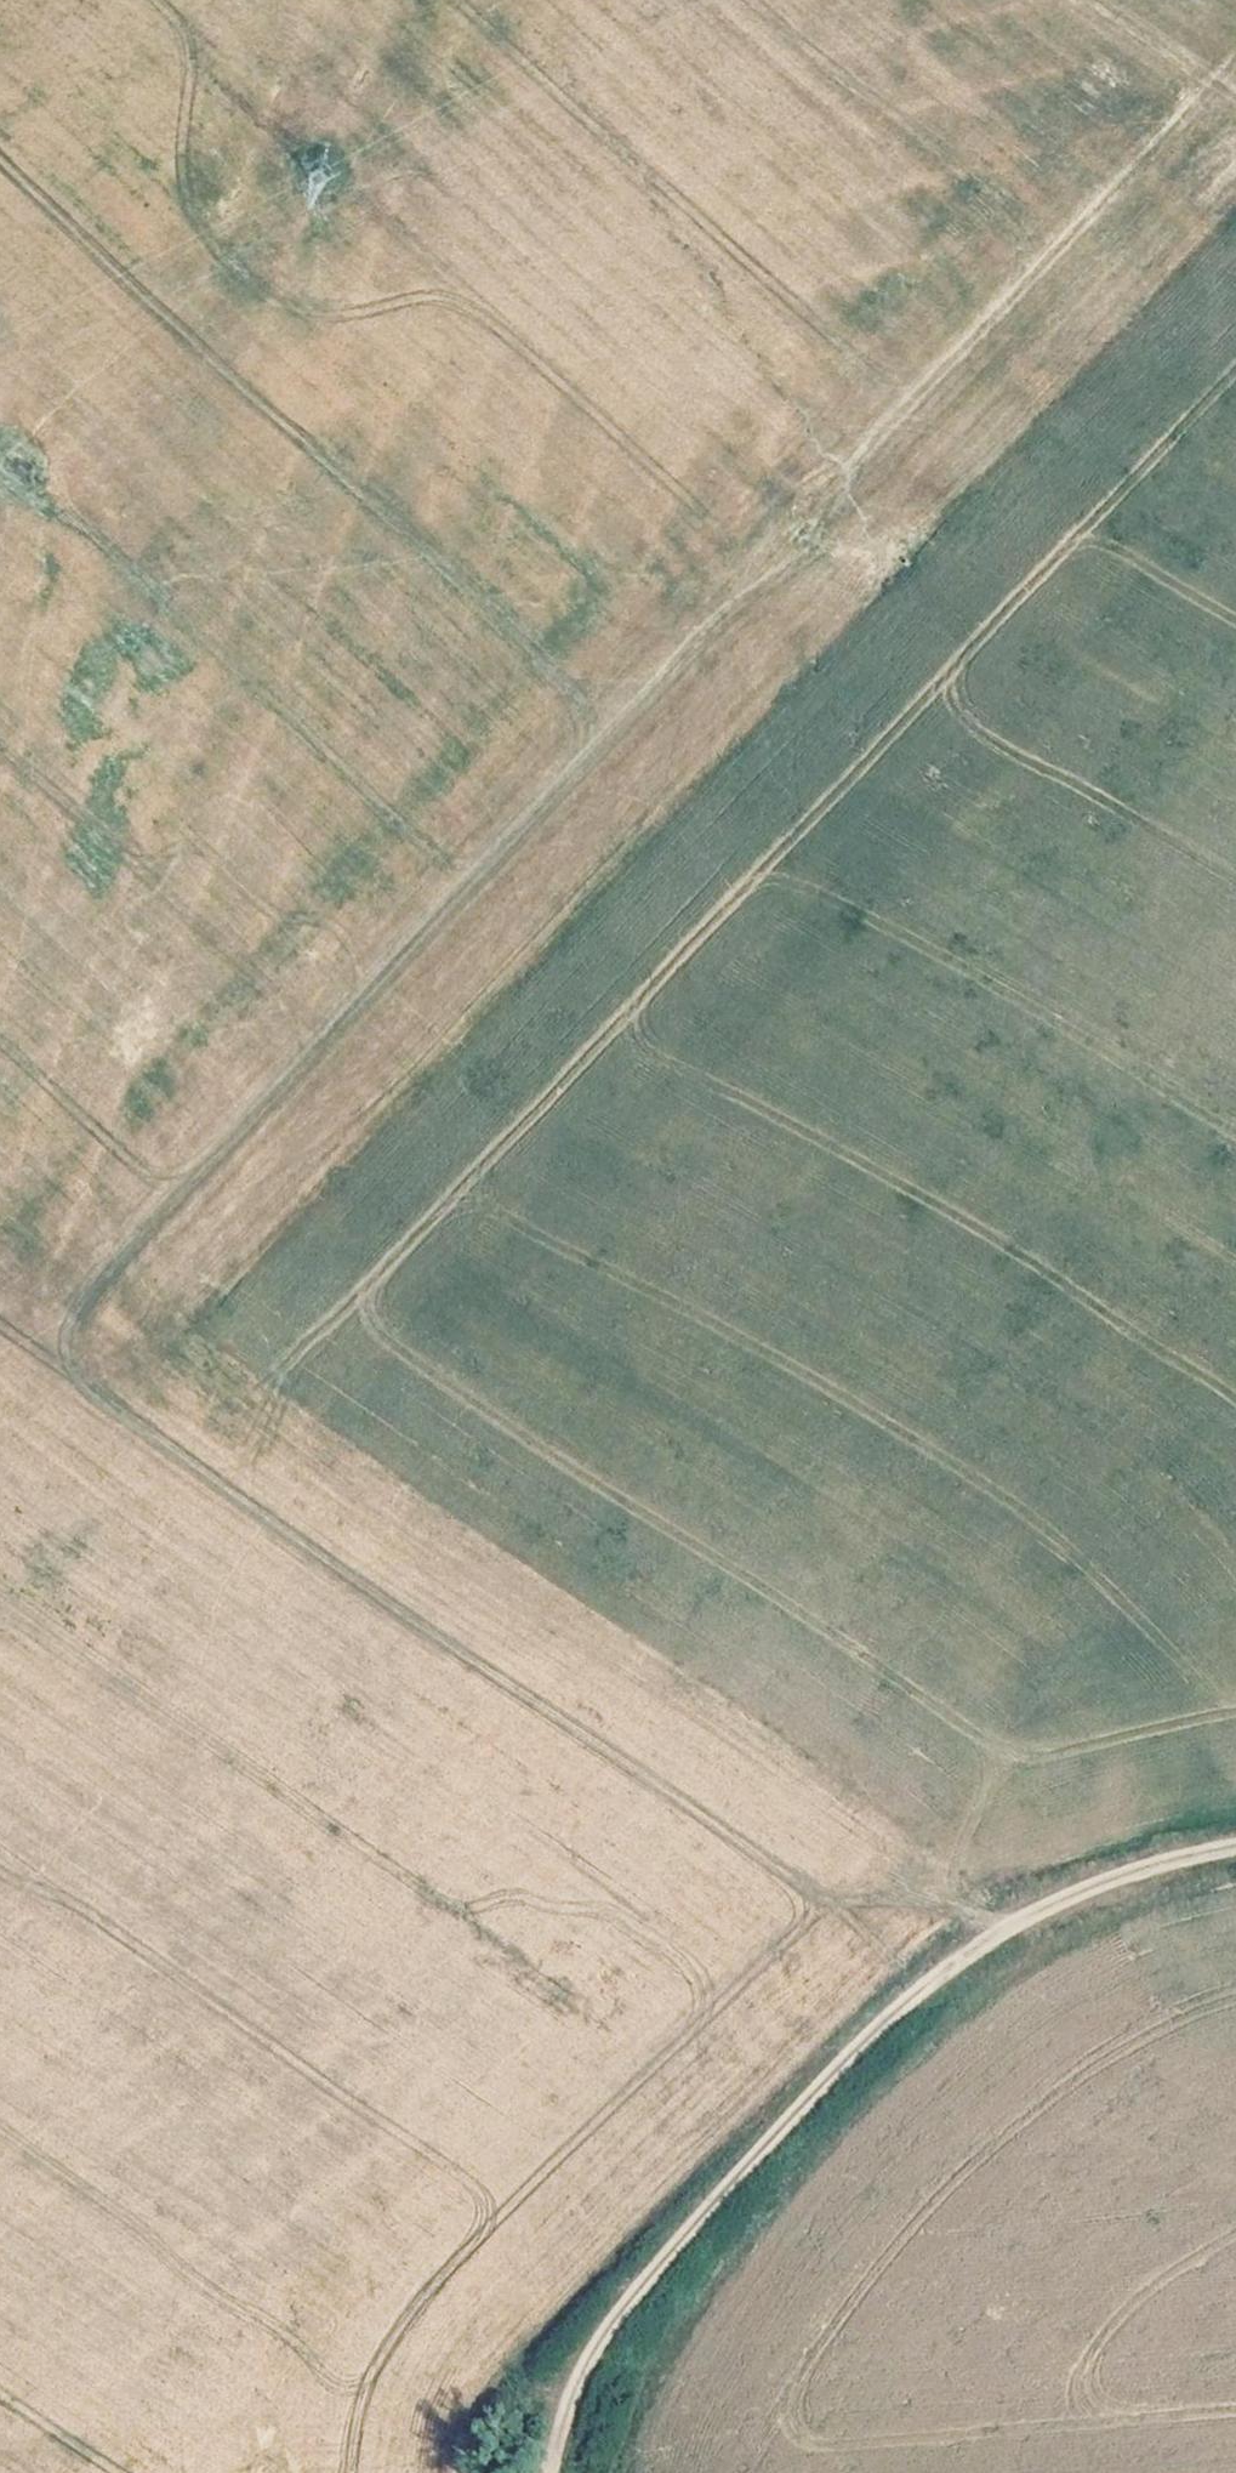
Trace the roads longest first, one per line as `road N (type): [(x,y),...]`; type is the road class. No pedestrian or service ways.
road 1 (track): [(1235,1844),(1165,1858),(1040,1908),(850,2051),(622,2308),(572,2388),(549,2472)]

